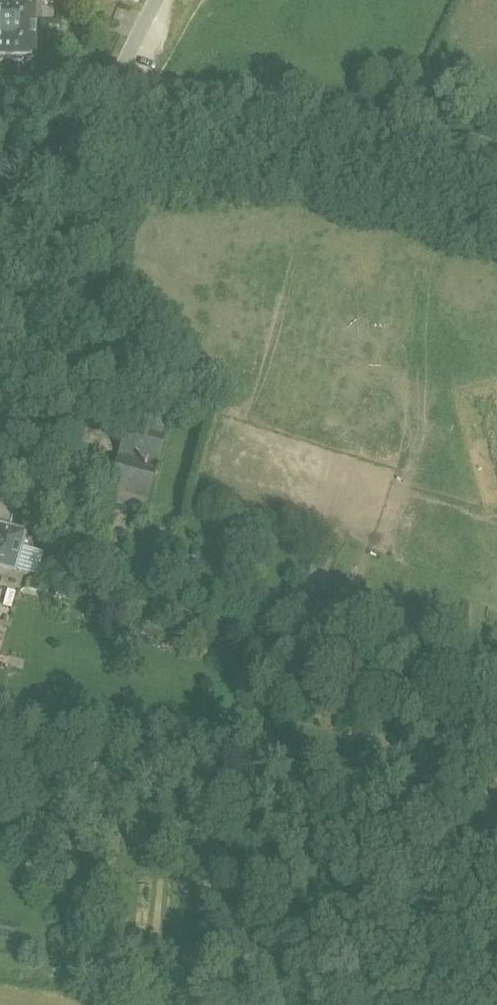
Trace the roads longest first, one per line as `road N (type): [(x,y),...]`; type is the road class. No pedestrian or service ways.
road 1 (residential): [(0,91),(100,97),(150,0)]

